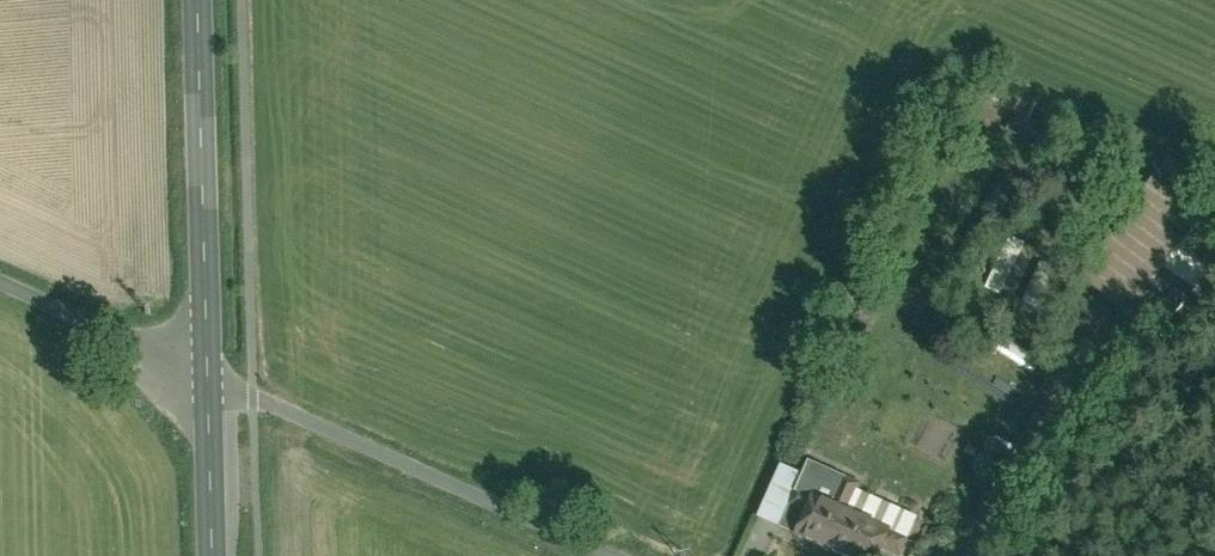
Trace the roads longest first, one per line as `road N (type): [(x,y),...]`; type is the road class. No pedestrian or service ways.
road 1 (residential): [(634,555),(208,373)]
road 2 (tertiary): [(198,0),(208,373)]
road 3 (residential): [(208,373),(0,273)]
road 4 (tertiary): [(208,373),(213,555)]

